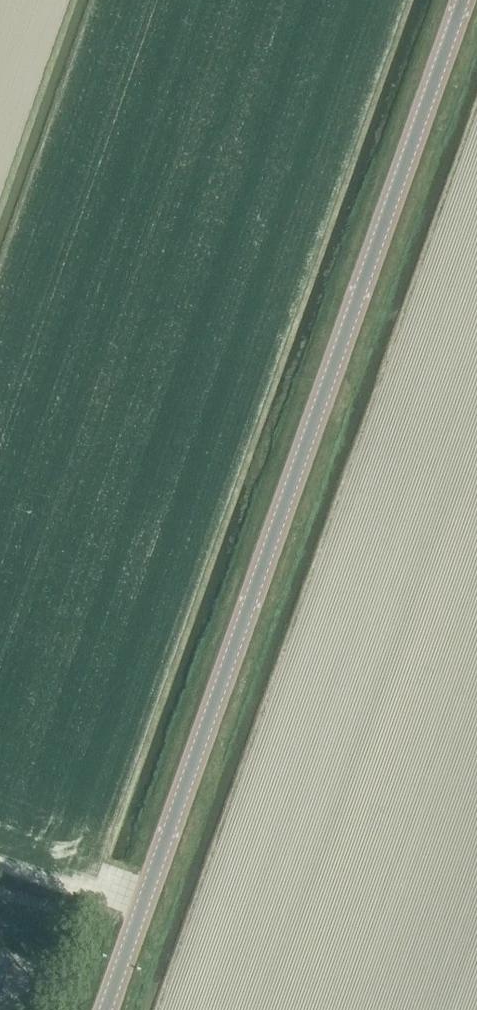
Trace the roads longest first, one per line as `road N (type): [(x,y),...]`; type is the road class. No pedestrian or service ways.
road 1 (tertiary): [(106,1009),(463,0)]

